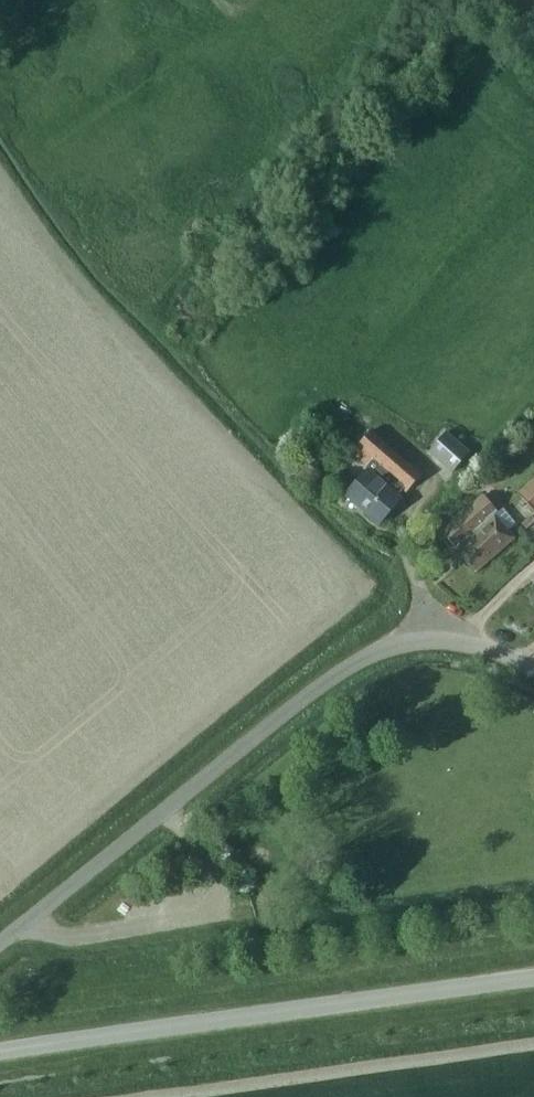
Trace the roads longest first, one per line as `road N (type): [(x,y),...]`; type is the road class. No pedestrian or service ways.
road 1 (residential): [(0,943),(325,681),(377,652),(419,638),(467,641),(533,665)]
road 2 (unclassified): [(0,1053),(533,976)]

